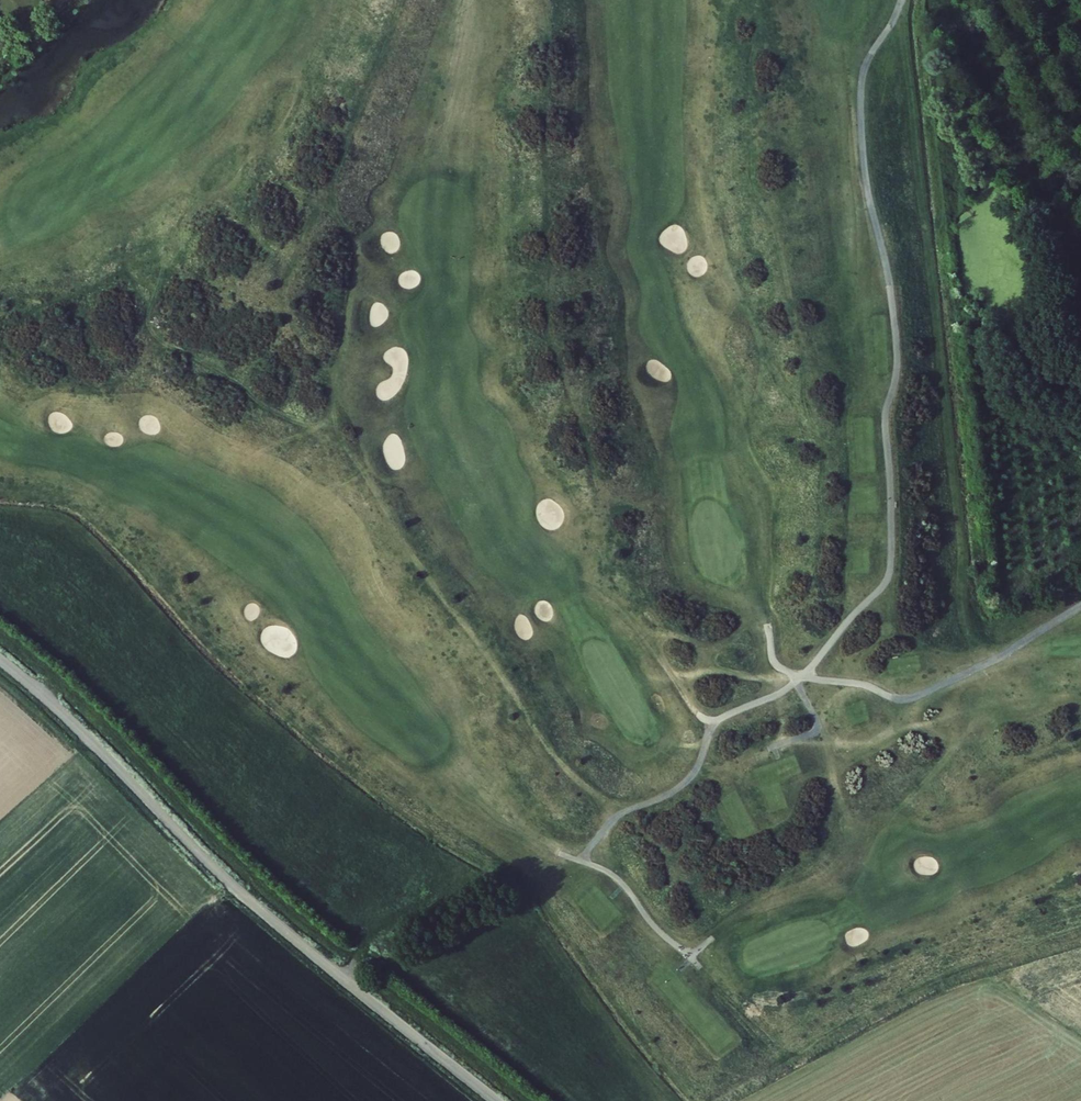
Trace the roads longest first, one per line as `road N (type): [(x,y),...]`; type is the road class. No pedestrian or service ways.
road 1 (unclassified): [(0,659),(230,884),(498,1100)]

